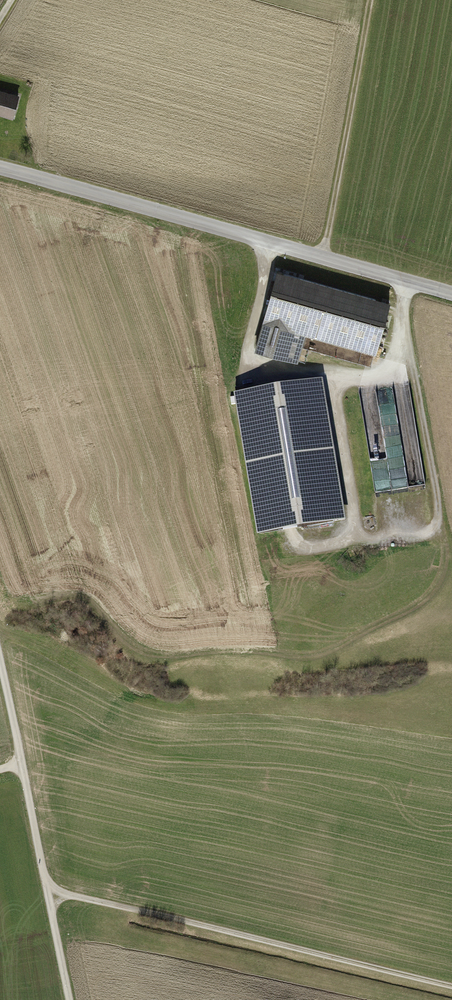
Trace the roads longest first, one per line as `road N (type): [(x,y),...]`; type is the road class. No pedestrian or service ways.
road 1 (tertiary): [(0,169),(451,292)]
road 2 (track): [(48,888),(451,988)]
road 3 (track): [(410,280),(415,362),(376,374),(282,370),(255,362),(246,345),(273,244)]
road 4 (track): [(0,659),(71,999)]
road 5 (track): [(323,258),(373,0)]
road 6 (track): [(415,362),(444,511)]

